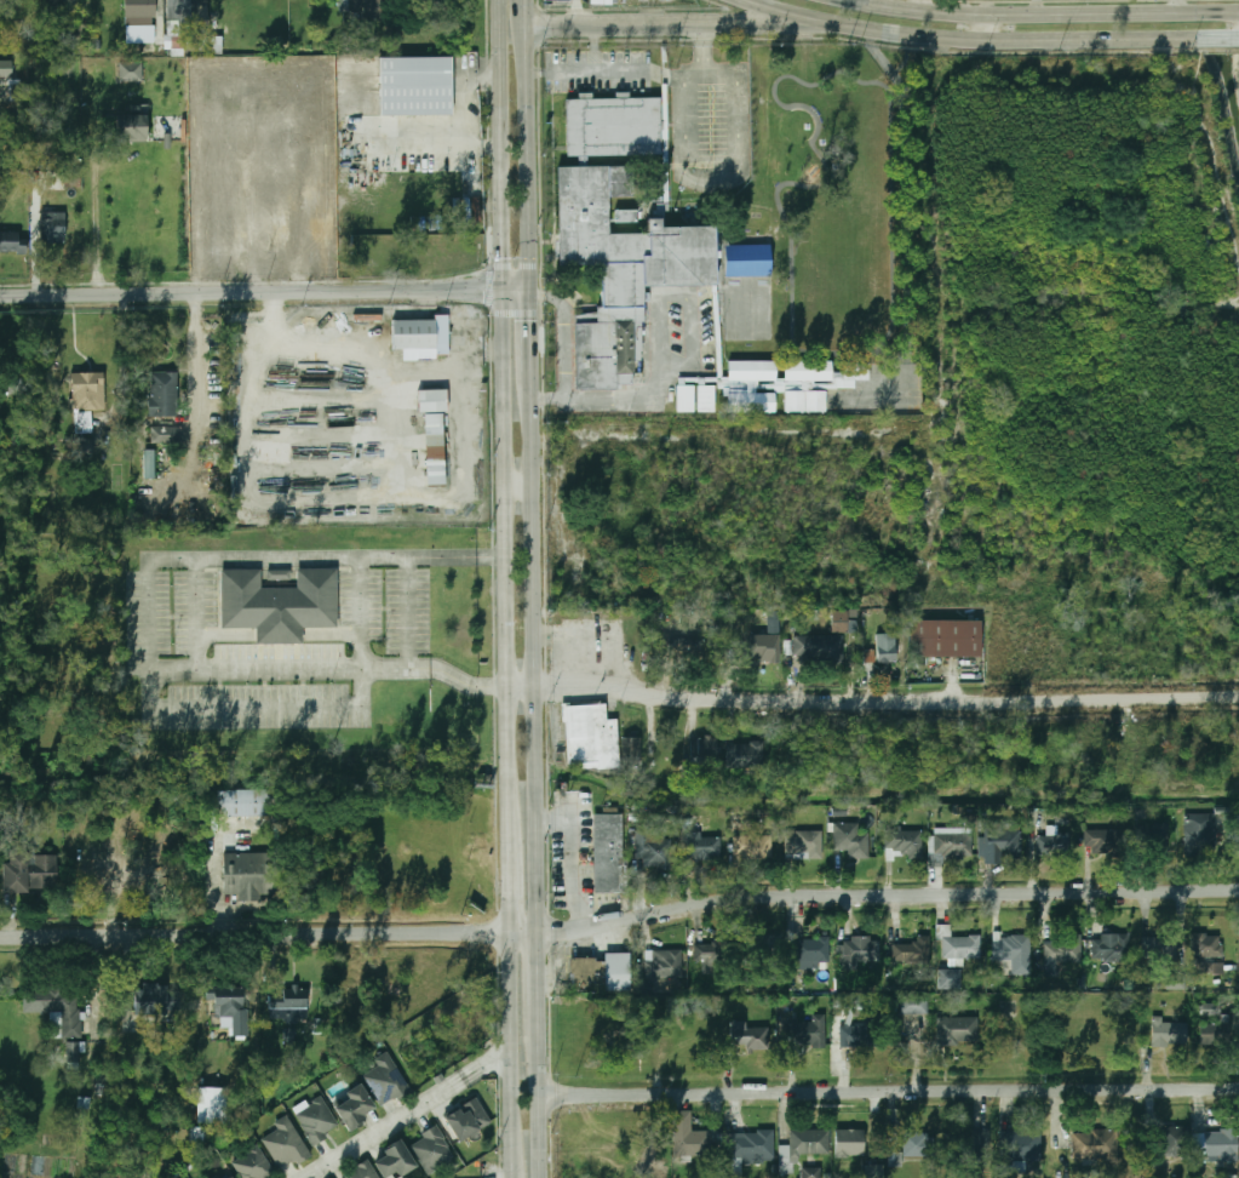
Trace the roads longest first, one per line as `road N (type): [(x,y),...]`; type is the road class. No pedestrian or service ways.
road 1 (residential): [(1238,889),(745,896),(541,931),(0,937)]
road 2 (track): [(939,595),(936,79),(1189,76)]
road 3 (residential): [(507,685),(613,685),(690,698),(1238,695)]
road 4 (track): [(535,594),(970,595),(1033,576),(1238,570)]
road 5 (residential): [(543,1094),(1238,1089)]
road 6 (secondary): [(541,931),(533,377)]
road 7 (secondary): [(504,291),(509,841)]
road 8 (tertiary): [(504,291),(0,296)]
road 9 (secondary): [(766,0),(934,33),(1194,38)]
road 10 (track): [(534,438),(934,436)]
road 11 (secondary): [(1195,11),(881,0)]
road 12 (secondary): [(526,19),(830,16)]
road 13 (track): [(1238,342),(937,349)]
road 14 (secondary): [(533,291),(525,0)]
road 15 (secondary): [(501,0),(504,291)]
road 16 (secondary): [(510,932),(514,1174)]
road 17 (track): [(1238,313),(1189,76)]
road 18 (residential): [(308,1177),(464,1079)]
road 19 (secondary): [(543,1177),(543,1027)]

